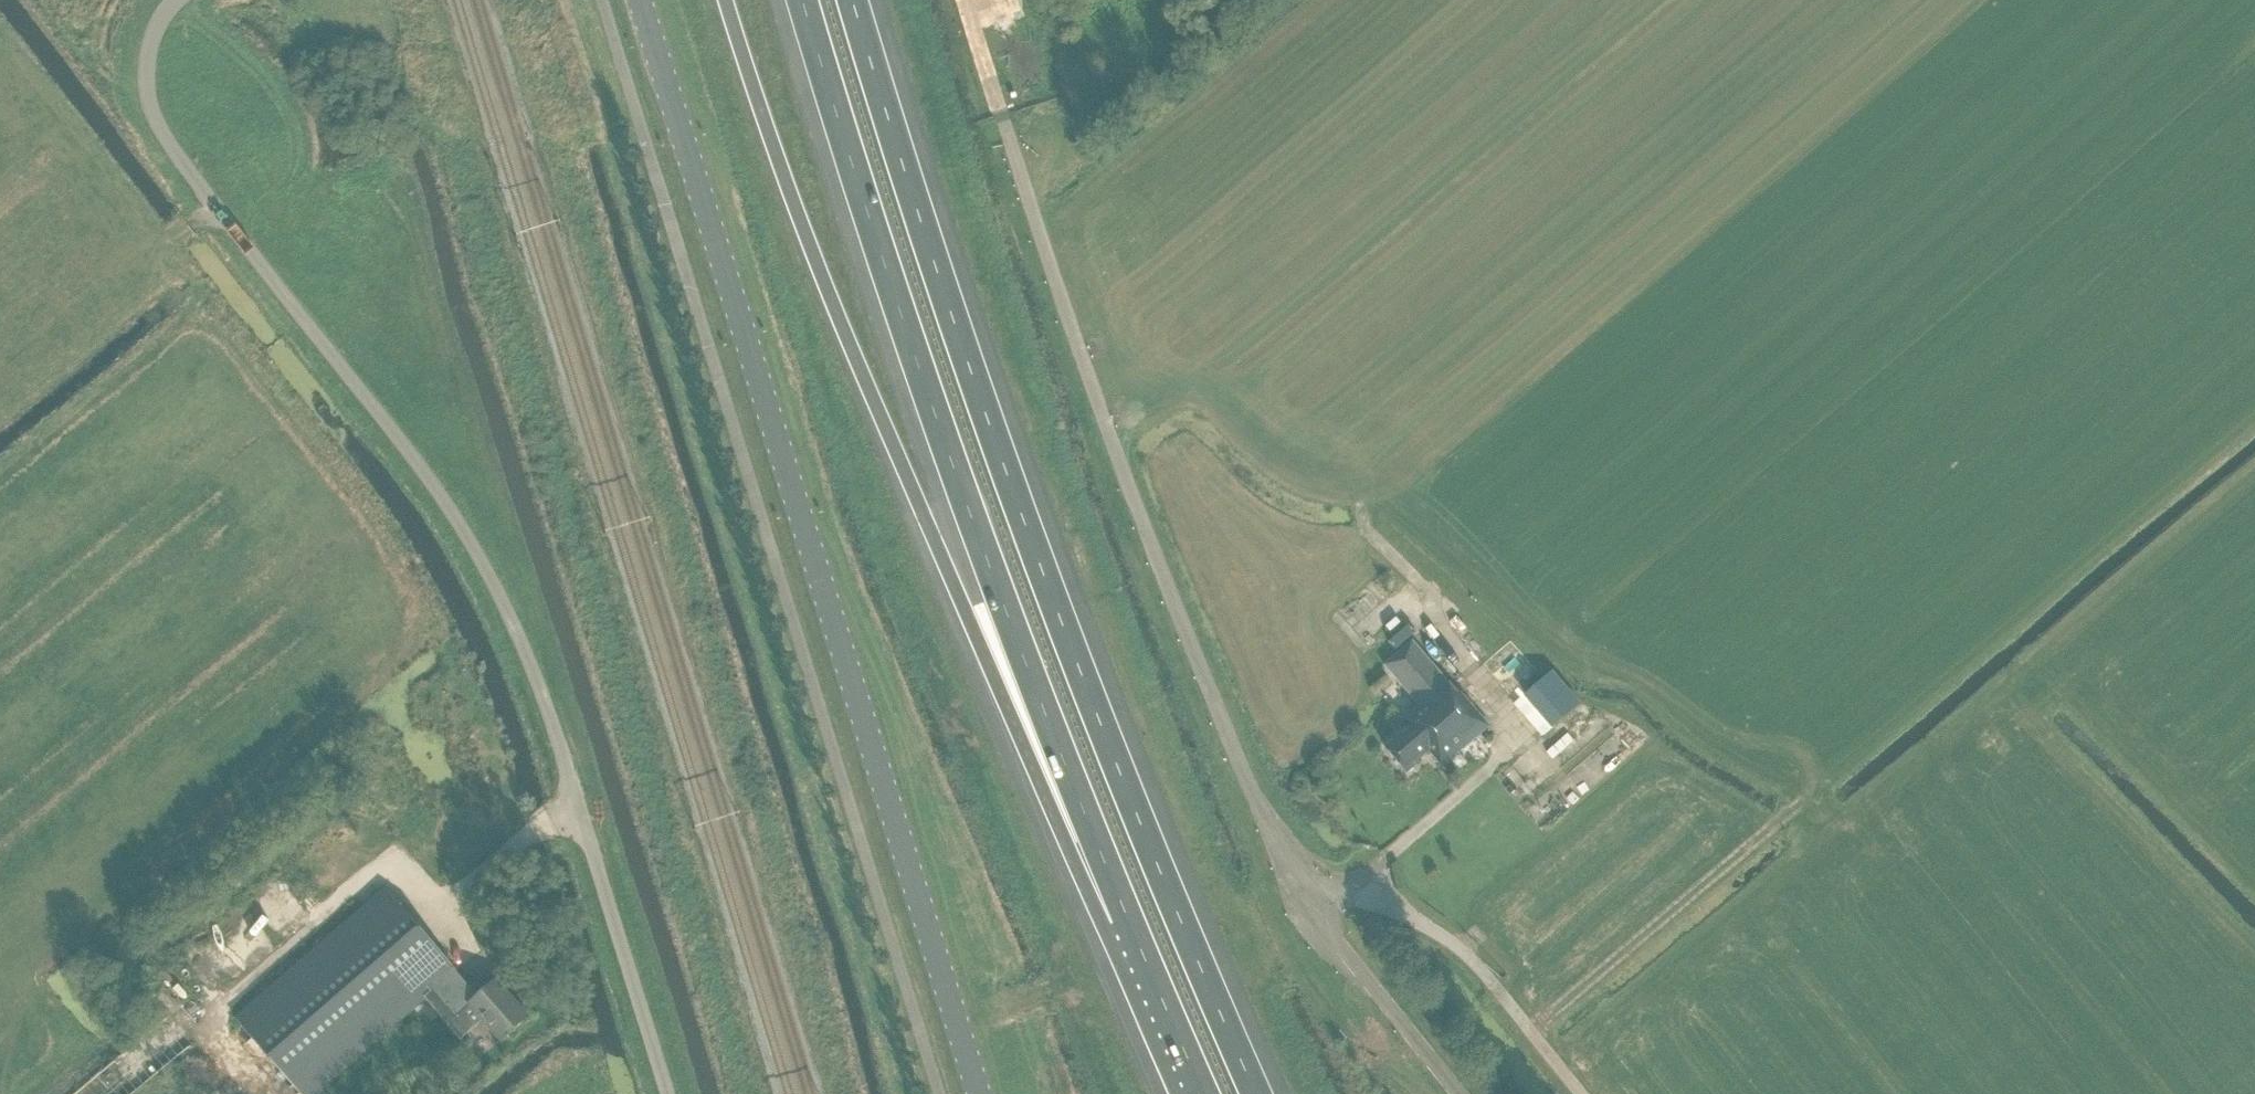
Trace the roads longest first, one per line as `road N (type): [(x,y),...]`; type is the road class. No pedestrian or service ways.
road 1 (unclassified): [(669,1093),(551,720),(483,573),(438,491),(152,112),(148,57),(177,0)]
road 2 (motorway): [(1258,1093),(999,456),(849,0)]
road 3 (tertiary): [(978,1093),(634,0)]
road 4 (motorway): [(727,0),(756,102),(869,391),(938,551),(1137,950)]
road 5 (motorway): [(798,0),(935,422),(1137,950)]
road 6 (unclassified): [(1464,1093),(1333,928),(1283,847)]
road 7 (motorway): [(1137,950),(1200,1093)]

